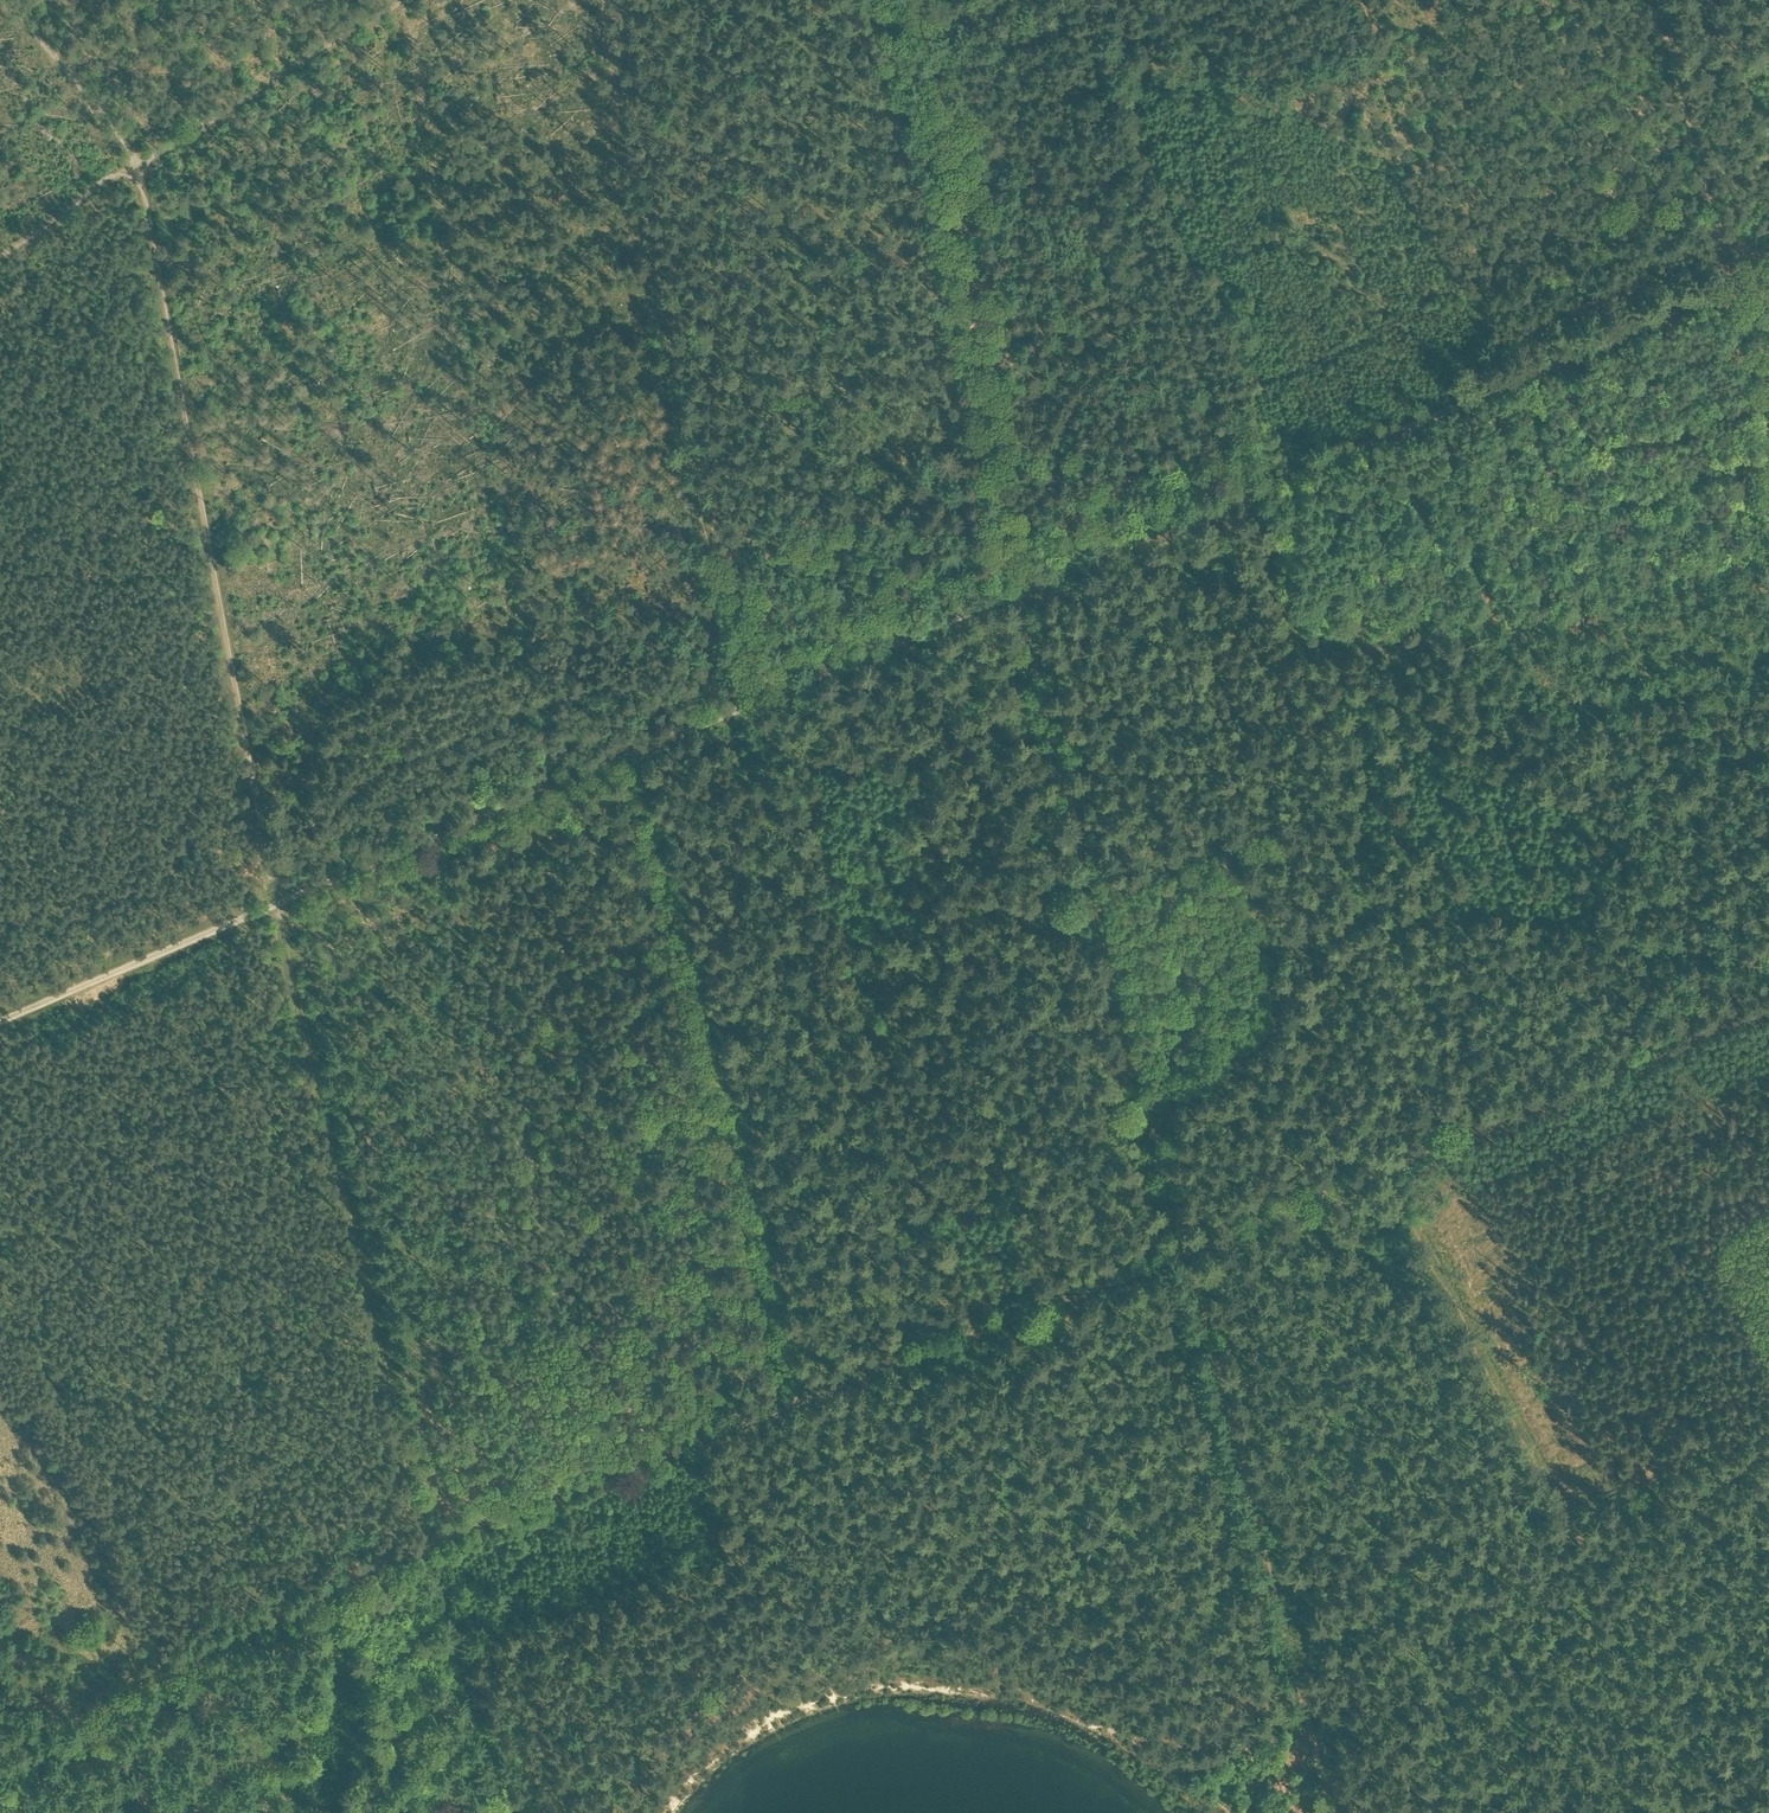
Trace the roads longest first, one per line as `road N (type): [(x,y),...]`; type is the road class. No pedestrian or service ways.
road 1 (track): [(1018,592),(1187,1248)]
road 2 (track): [(260,823),(138,164)]
road 3 (track): [(430,1545),(275,904)]
road 4 (track): [(1018,592),(959,154),(914,0)]
road 5 (track): [(1187,1248),(1329,1812)]
road 6 (track): [(0,1748),(430,1545)]
road 7 (track): [(801,1401),(1187,1248)]
road 8 (track): [(1391,1166),(1768,1008)]
road 9 (track): [(430,1545),(801,1401)]
road 10 (track): [(407,0),(138,164)]
road 11 (track): [(1658,0),(1731,291)]
road 12 (track): [(1187,1248),(1391,1166)]
road 13 (track): [(138,164),(6,0)]
road 14 (track): [(138,164),(0,256)]

